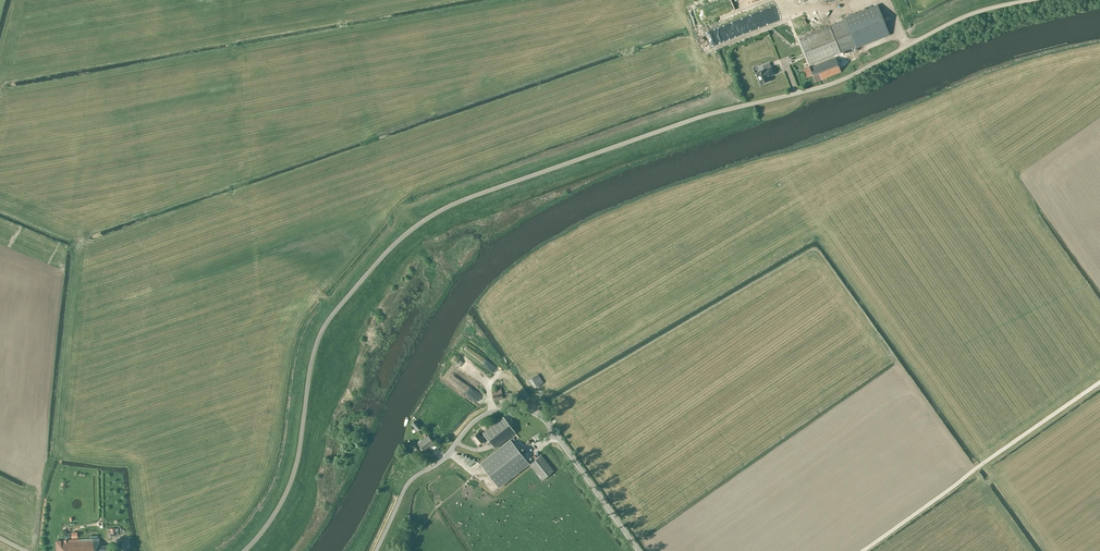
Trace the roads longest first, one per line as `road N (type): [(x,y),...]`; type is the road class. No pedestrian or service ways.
road 1 (unclassified): [(245,550),(292,477),(311,363),(326,324),(382,257),(428,219),(699,118),(844,80),(963,18),(1038,0)]
road 2 (unclassified): [(376,550),(410,482),(480,418),(517,410),(547,423),(639,550)]

